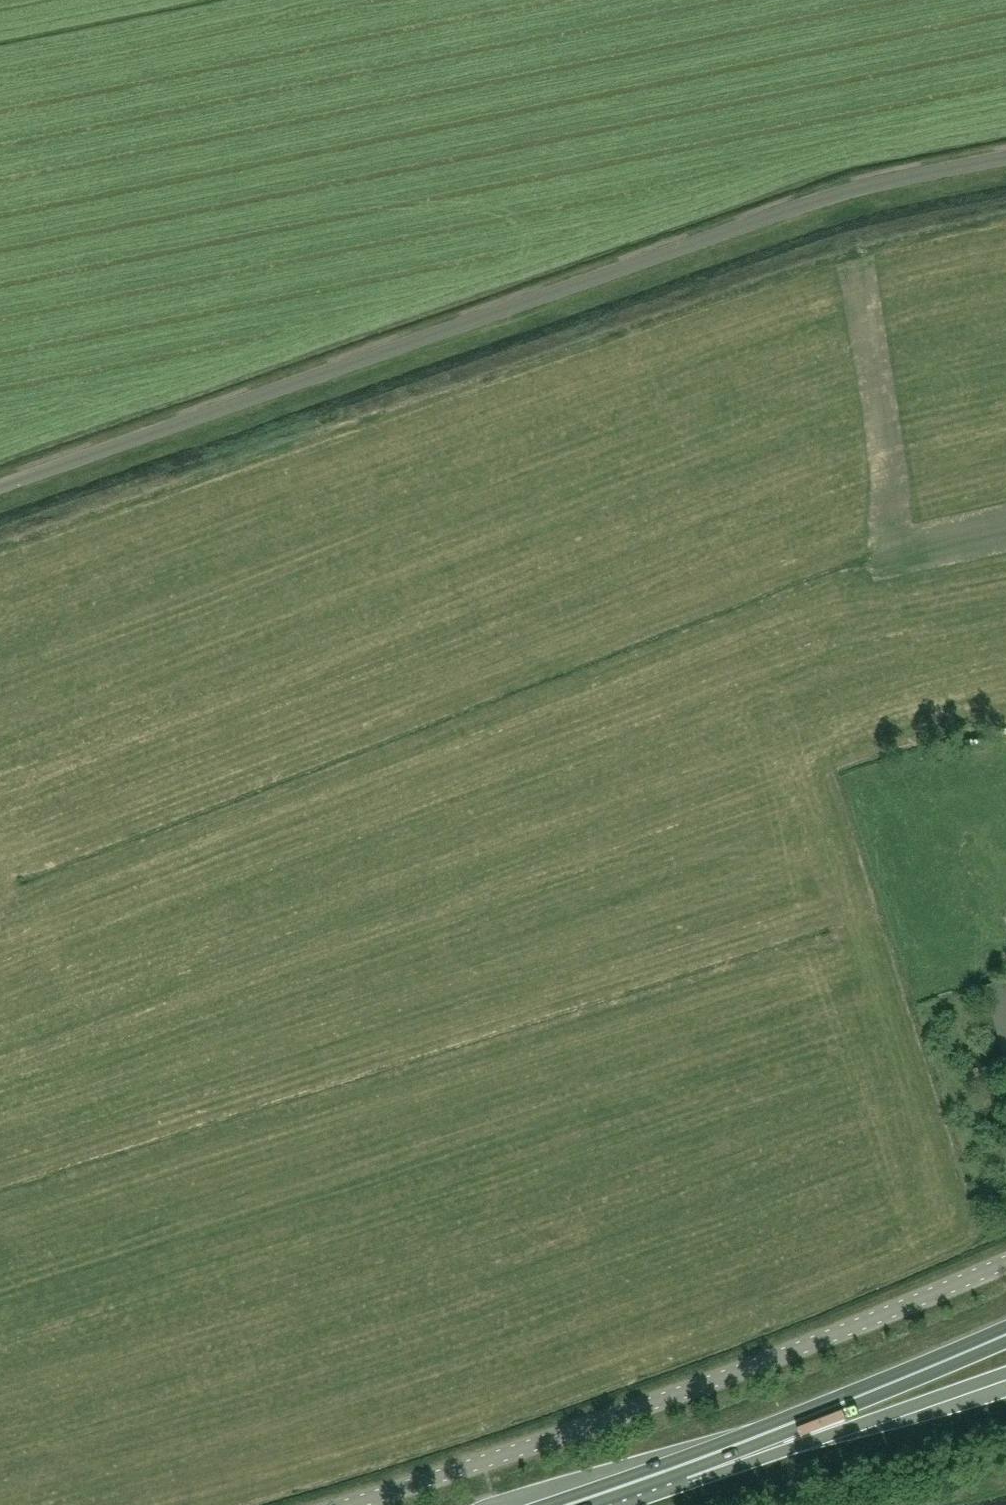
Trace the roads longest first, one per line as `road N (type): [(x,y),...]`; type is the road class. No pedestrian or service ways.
road 1 (unclassified): [(1005,159),(863,188),(0,486)]
road 2 (unclassified): [(338,1504),(664,1401),(1005,1264)]
road 3 (trunk): [(688,1465),(1005,1337)]
road 4 (trunk): [(688,1465),(823,1439),(1005,1376)]
road 5 (trunk): [(571,1504),(688,1465)]

